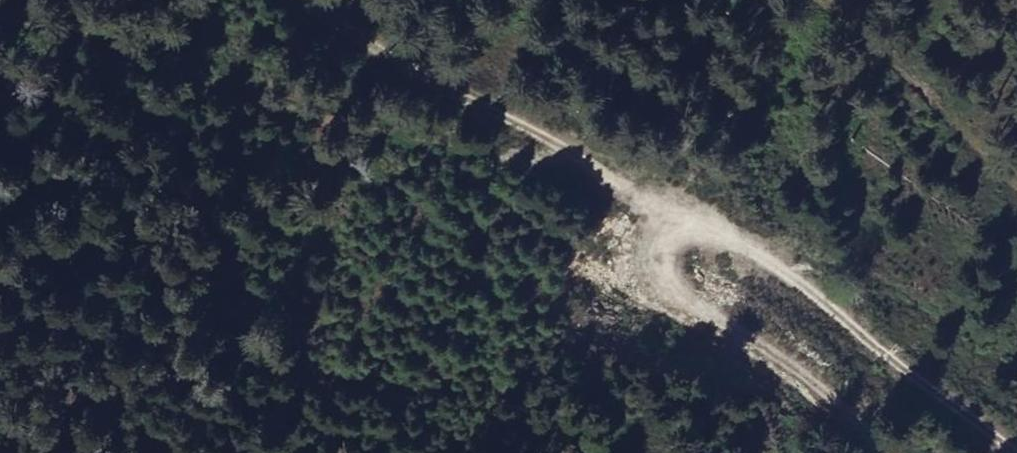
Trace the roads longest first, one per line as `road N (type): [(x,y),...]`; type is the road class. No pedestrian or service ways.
road 1 (track): [(1014,452),(754,248),(667,207),(560,129),(361,26),(330,0)]
road 2 (track): [(4,0),(330,109),(481,149),(560,129)]
road 3 (track): [(891,452),(859,406),(661,283),(651,257),(667,207)]

